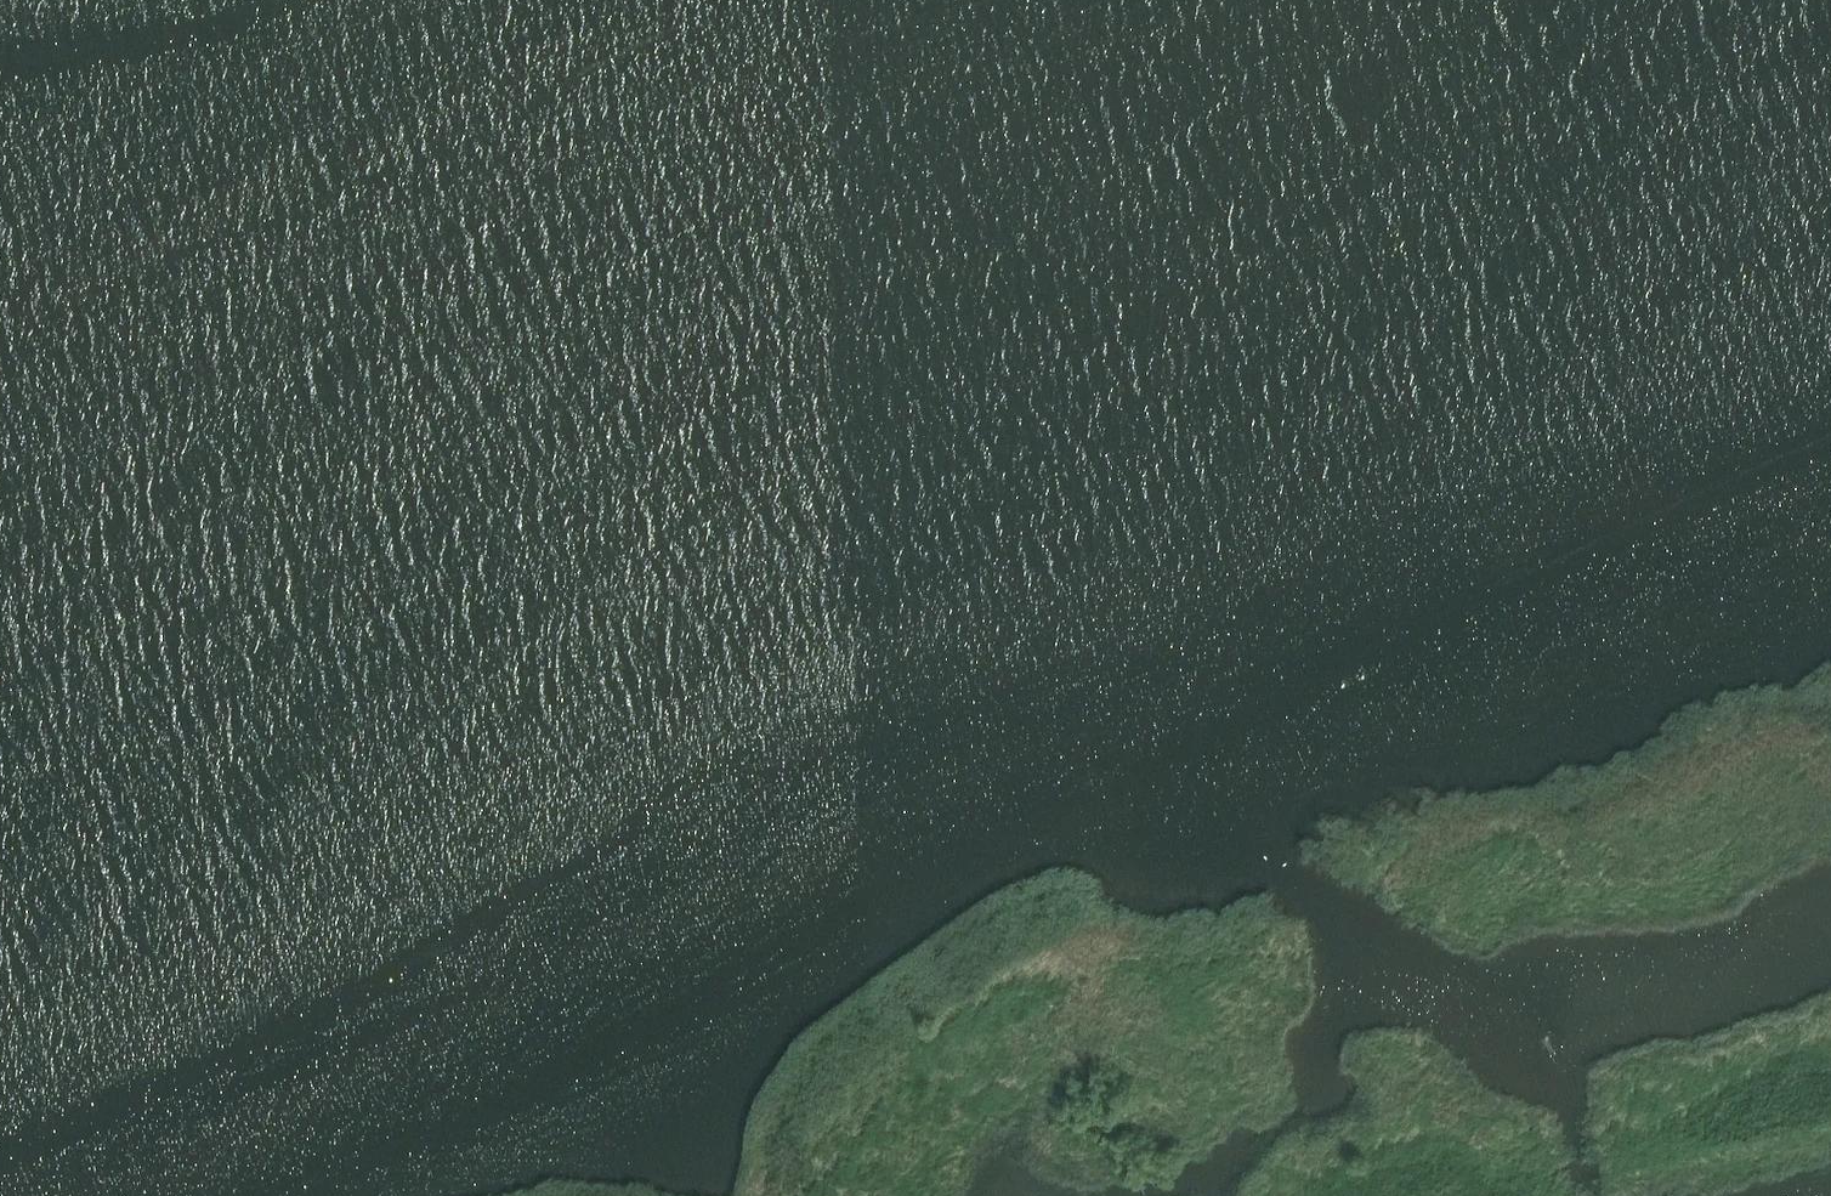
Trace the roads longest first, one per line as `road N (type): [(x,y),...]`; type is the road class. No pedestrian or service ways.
road 1 (track): [(1830,1103),(1635,1159)]
road 2 (track): [(1511,1195),(1635,1159)]

